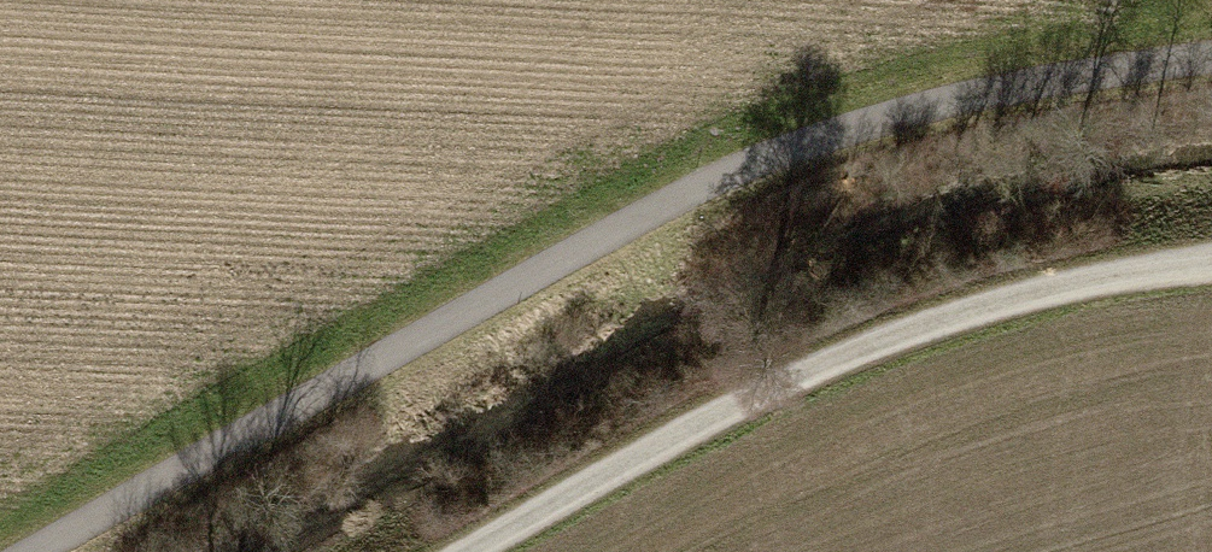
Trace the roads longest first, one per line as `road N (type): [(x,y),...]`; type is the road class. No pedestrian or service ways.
road 1 (track): [(29,551),(425,329),(731,173),(943,103),(1077,77),(1211,63)]
road 2 (track): [(1211,260),(1034,292),(887,340),(728,410),(475,551)]

